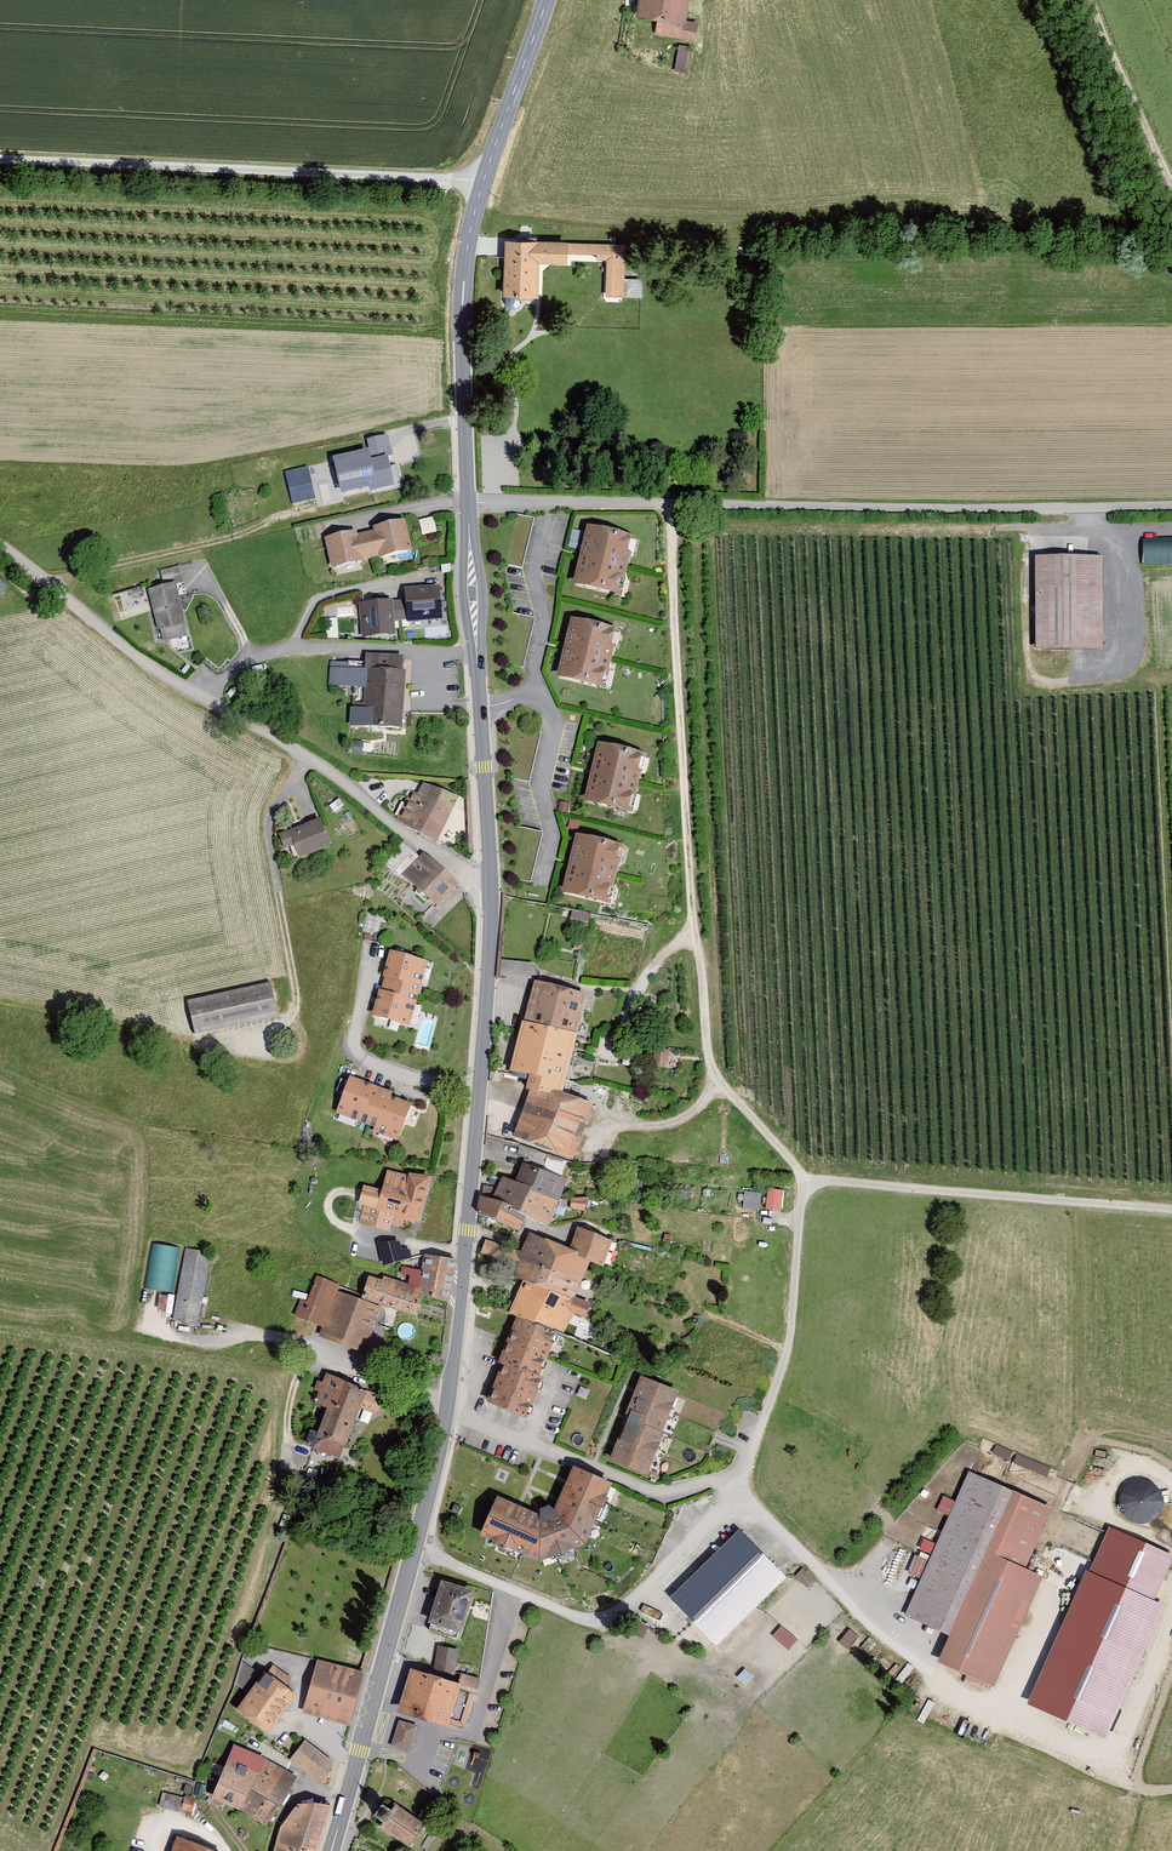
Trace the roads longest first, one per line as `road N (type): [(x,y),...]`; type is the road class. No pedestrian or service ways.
road 1 (residential): [(815,1189),(721,1087),(708,1057),(679,709),(674,506)]
road 2 (secondary): [(468,502),(465,256),(546,0)]
road 3 (secondary): [(449,1403),(491,894)]
road 4 (residential): [(674,506),(1171,506)]
road 5 (track): [(483,181),(0,159)]
road 6 (residential): [(736,1504),(749,1505),(882,1637),(955,1692),(1114,1759)]
road 7 (secondary): [(491,894),(468,502)]
road 8 (residential): [(416,1550),(605,1626),(724,1503),(736,1504)]
road 9 (track): [(815,1189),(825,1179),(1171,1207)]
road 10 (residential): [(214,1044),(286,1020),(298,1006),(268,825),(309,759)]
road 11 (residential): [(50,579),(173,690),(309,759)]
road 12 (secondary): [(332,1850),(416,1550)]
road 13 (unclassified): [(727,1477),(744,1472),(793,1334),(802,1232),(815,1189)]
road 14 (residential): [(449,1403),(662,1496),(727,1477)]
road 15 (residential): [(296,510),(227,540),(50,579)]
road 16 (residential): [(309,759),(491,894)]
road 17 (track): [(1099,0),(1171,199)]
road 18 (residential): [(468,502),(674,506)]
road 19 (secondary): [(416,1550),(449,1403)]

